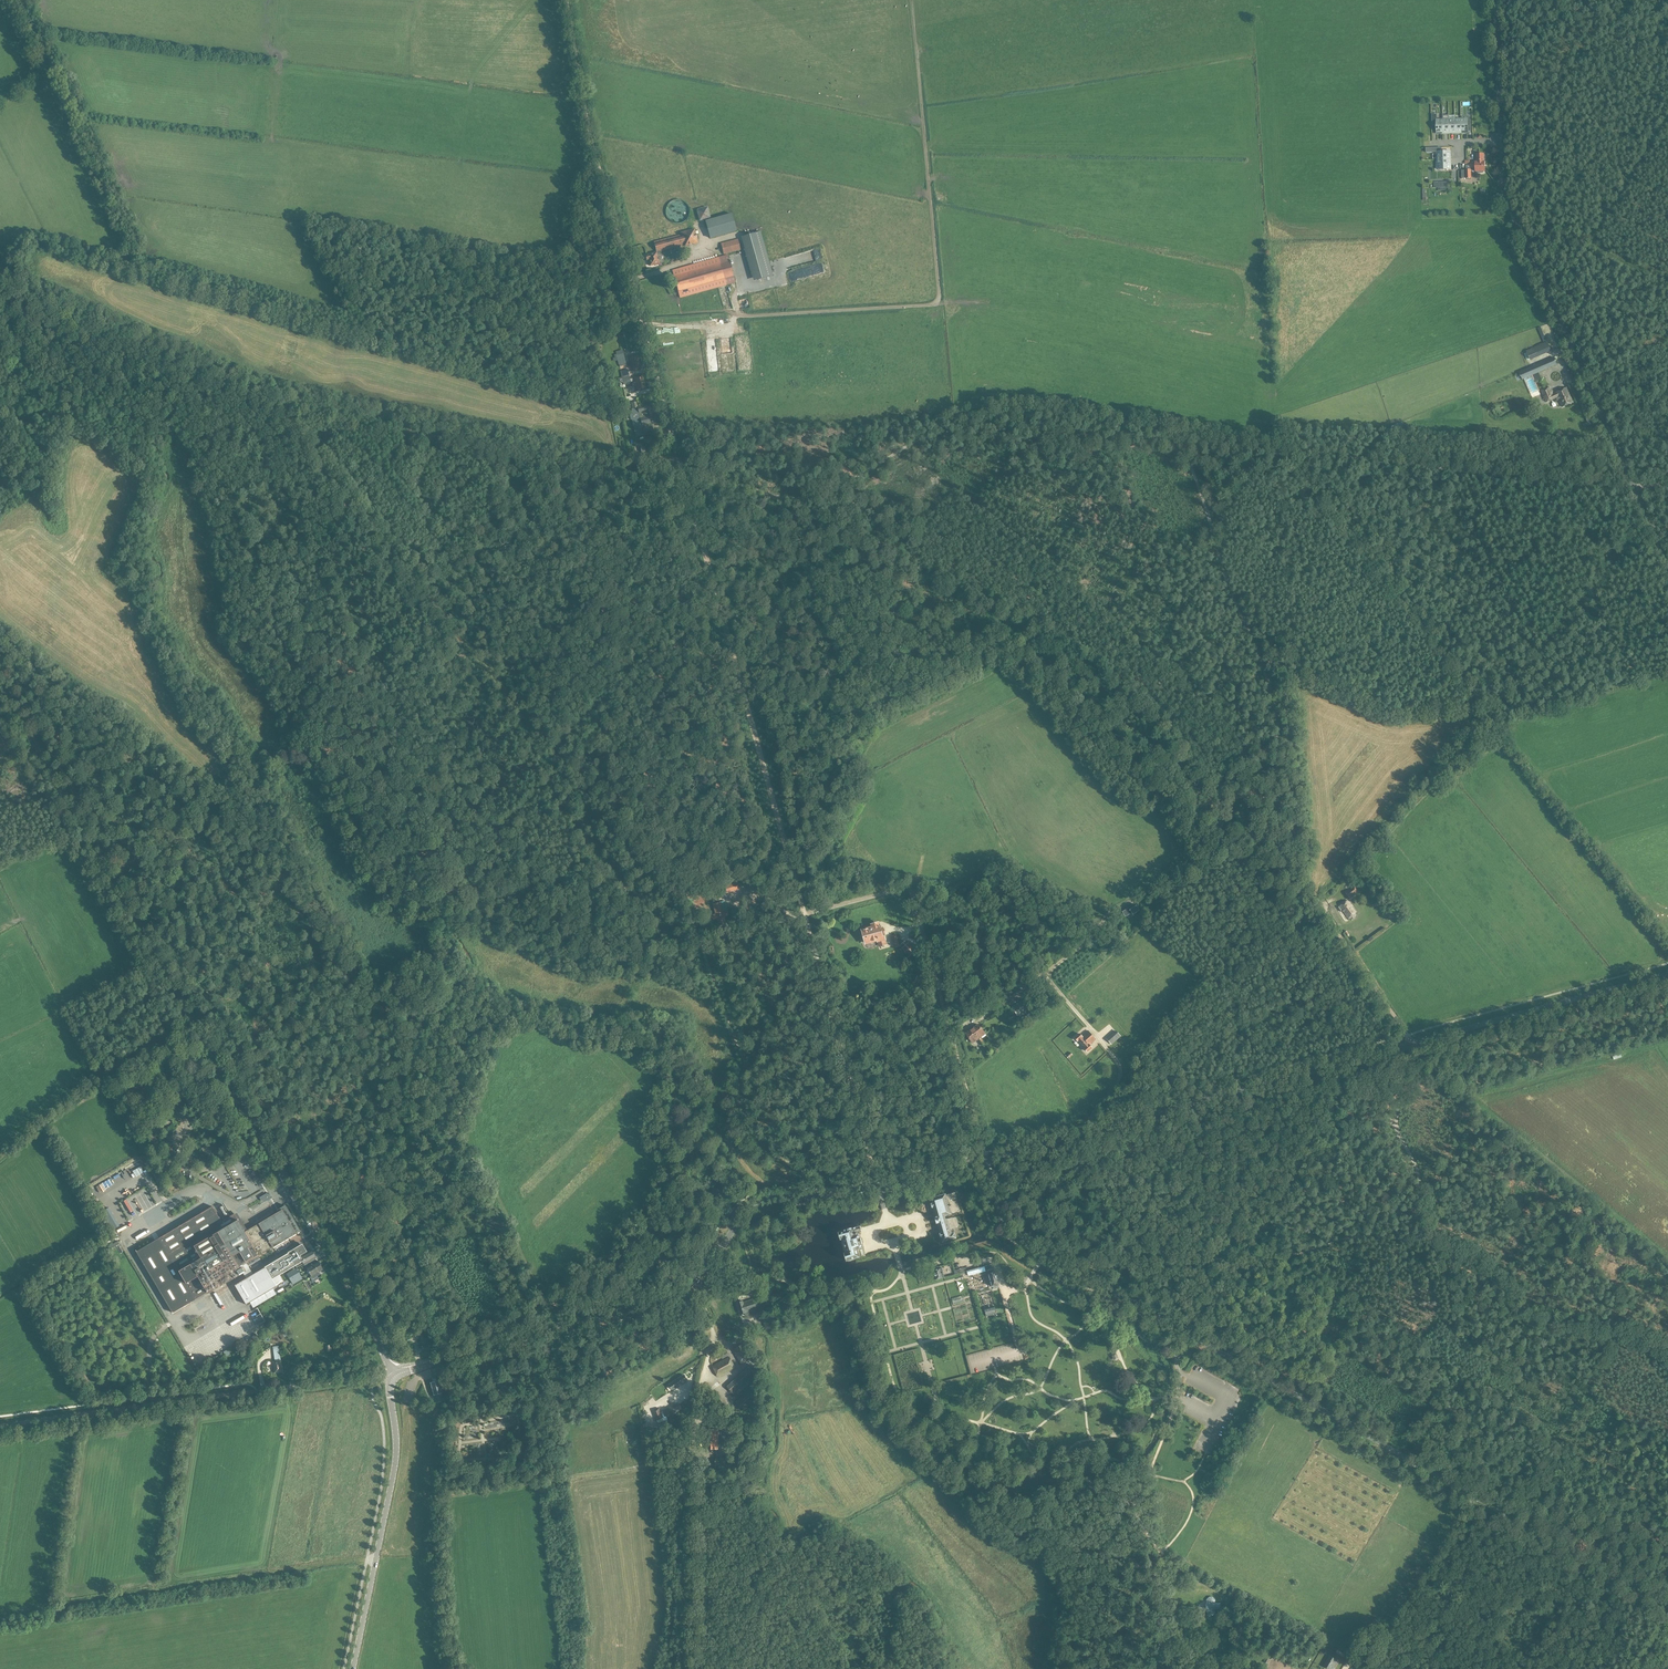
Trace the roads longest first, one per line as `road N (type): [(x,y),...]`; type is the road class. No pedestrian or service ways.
road 1 (tertiary): [(1667,1605),(1015,1235),(1001,1216),(986,1159)]
road 2 (tertiary): [(391,1369),(0,687)]
road 3 (track): [(684,477),(262,386),(0,272)]
road 4 (tertiary): [(986,1159),(1667,973)]
road 5 (track): [(273,390),(274,402),(703,942)]
road 6 (track): [(348,760),(355,806),(374,837),(373,866),(436,910),(445,963),(405,1022),(404,1049),(456,1097),(455,1137),(498,1196),(561,1326)]
road 7 (track): [(1170,435),(1198,482),(1230,592),(1269,684),(1286,864),(1408,1035)]
road 8 (tertiary): [(395,1375),(674,1294),(766,1197),(847,1194),(986,1159)]
road 9 (unclassified): [(1667,562),(1505,194),(1495,0)]
road 10 (track): [(913,0),(940,297),(644,327)]
road 11 (track): [(1170,435),(1061,413),(996,410),(954,420),(807,499),(684,477)]
road 12 (track): [(1667,485),(1627,488),(1170,435)]
road 13 (track): [(684,477),(589,133),(566,0)]
road 14 (track): [(1279,843),(1246,831),(1199,855),(1110,914),(1043,974),(1121,1070),(1093,1113),(1092,1130)]
road 15 (track): [(805,914),(684,477)]
road 16 (track): [(703,942),(648,954),(633,948),(592,921),(458,795),(418,775),(348,760)]
road 17 (track): [(805,914),(910,889),(984,1153)]
road 18 (track): [(694,1299),(712,1329),(694,1414),(696,1668)]
road 19 (track): [(54,1625),(56,1610),(67,1603),(377,1557)]
road 20 (track): [(1667,1251),(1408,1035)]
road 21 (tertiary): [(353,1668),(396,1454),(395,1375)]
road 22 (track): [(805,914),(879,1186)]
road 23 (track): [(1429,1242),(1363,1236),(1288,1256),(1218,1289),(1191,1334)]
road 24 (track): [(1667,1348),(1639,1335),(1541,1322),(1485,1261),(1429,1242)]
road 25 (track): [(694,1460),(432,1495)]
road 26 (track): [(259,1390),(0,1425)]
road 27 (track): [(126,865),(265,762),(348,760)]
road 28 (track): [(126,865),(112,858),(0,664)]
road 29 (track): [(105,190),(129,262),(31,239),(0,268)]
road 30 (track): [(18,0),(105,190)]
road 31 (track): [(1403,1046),(1396,1126),(1420,1179),(1429,1242)]
road 32 (track): [(1150,1470),(1085,1477),(1030,1499),(984,1494),(972,1470)]
road 33 (unclassified): [(391,1369),(259,1390)]
road 34 (track): [(1142,1668),(1162,1642),(1153,1583),(1164,1549)]

